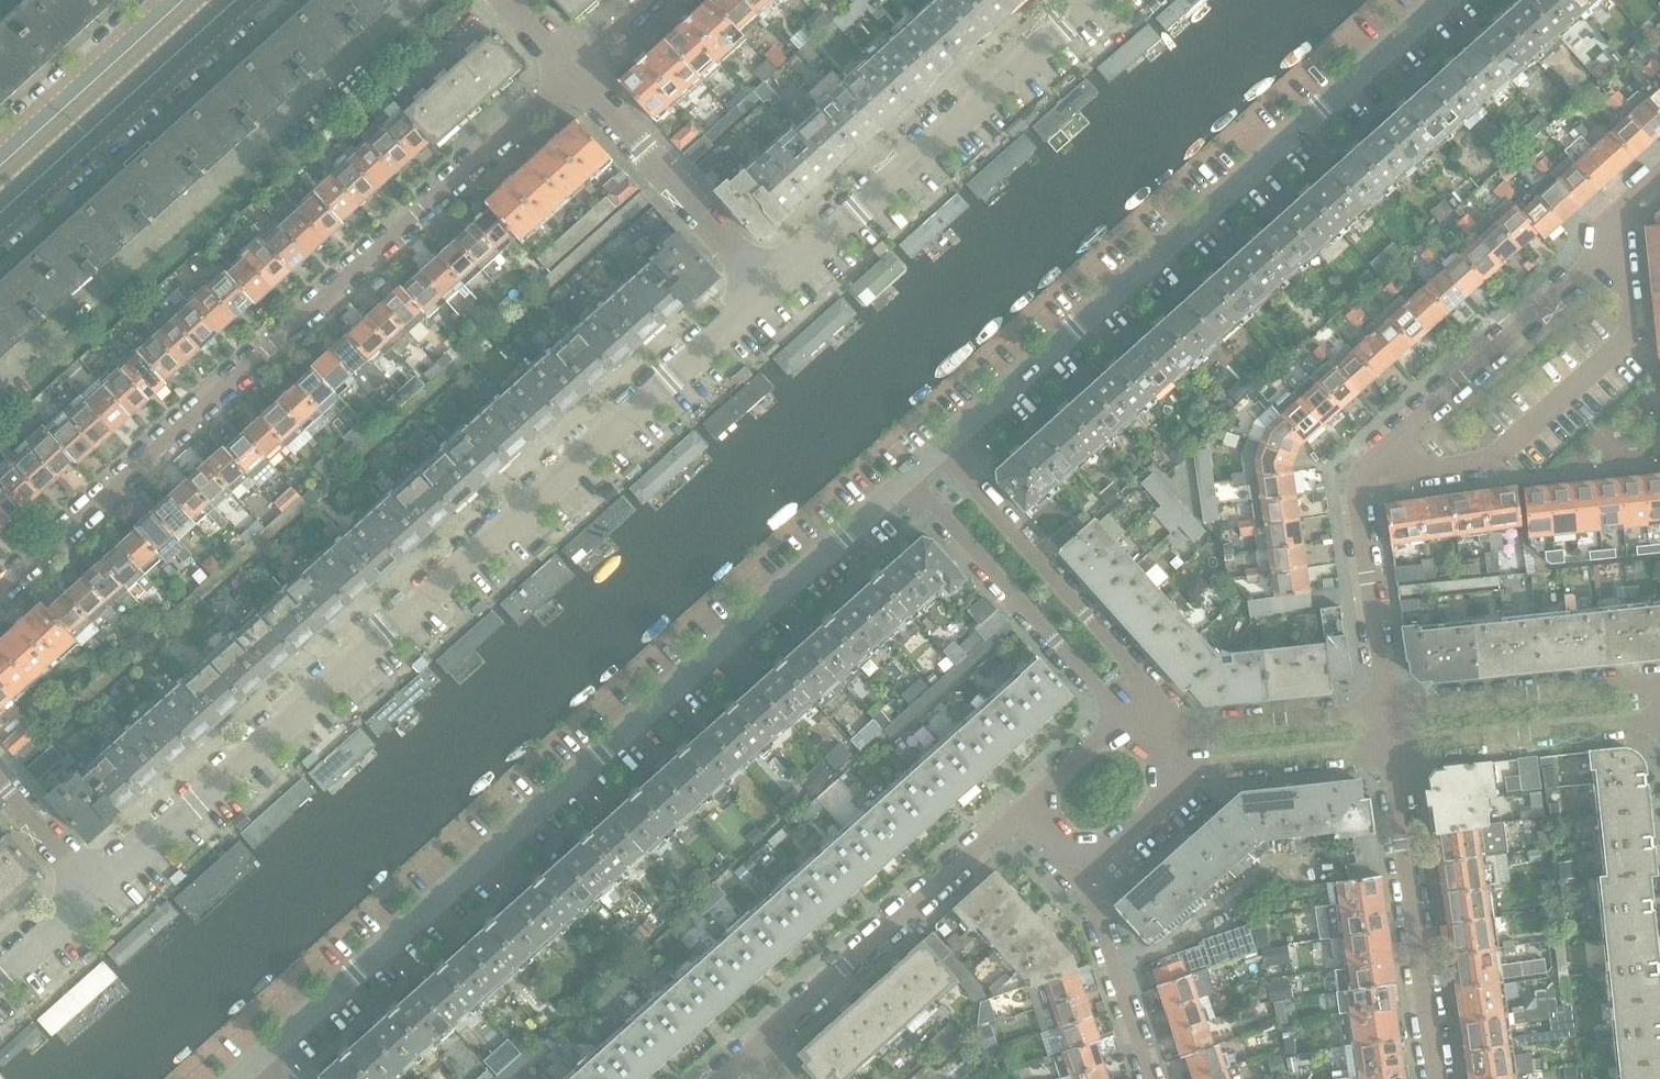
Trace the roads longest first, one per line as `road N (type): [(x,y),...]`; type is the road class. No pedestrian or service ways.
road 1 (residential): [(774,287),(99,892)]
road 2 (residential): [(252,1065),(909,476)]
road 3 (residential): [(570,68),(0,590)]
road 4 (residential): [(939,450),(1441,0)]
road 5 (residential): [(1091,0),(774,287)]
road 6 (residential): [(1378,454),(1426,468),(1491,459),(1625,343),(1619,261),(1603,237)]
road 7 (residential): [(755,1048),(1023,806)]
road 8 (tertiary): [(0,231),(255,0)]
road 9 (residential): [(1389,749),(1435,1078)]
road 10 (residential): [(909,476),(1120,718)]
road 11 (residential): [(1152,689),(939,450)]
road 12 (residential): [(1603,237),(1582,269),(1378,454)]
road 13 (residential): [(774,287),(570,68)]
road 14 (residential): [(1659,680),(1385,709)]
road 15 (residential): [(1389,749),(1659,720)]
road 16 (residential): [(1378,454),(1356,485),(1385,709)]
road 17 (tertiary): [(170,0),(0,154)]
road 18 (residential): [(1082,868),(1148,1078)]
road 19 (residential): [(1191,770),(1389,749)]
road 20 (residential): [(1385,709),(1187,729)]
road 21 (residential): [(99,892),(0,778)]
road 22 (residential): [(1082,868),(1191,770)]
road 23 (residential): [(99,892),(0,979)]
road 24 (residential): [(1120,718),(1023,806)]

